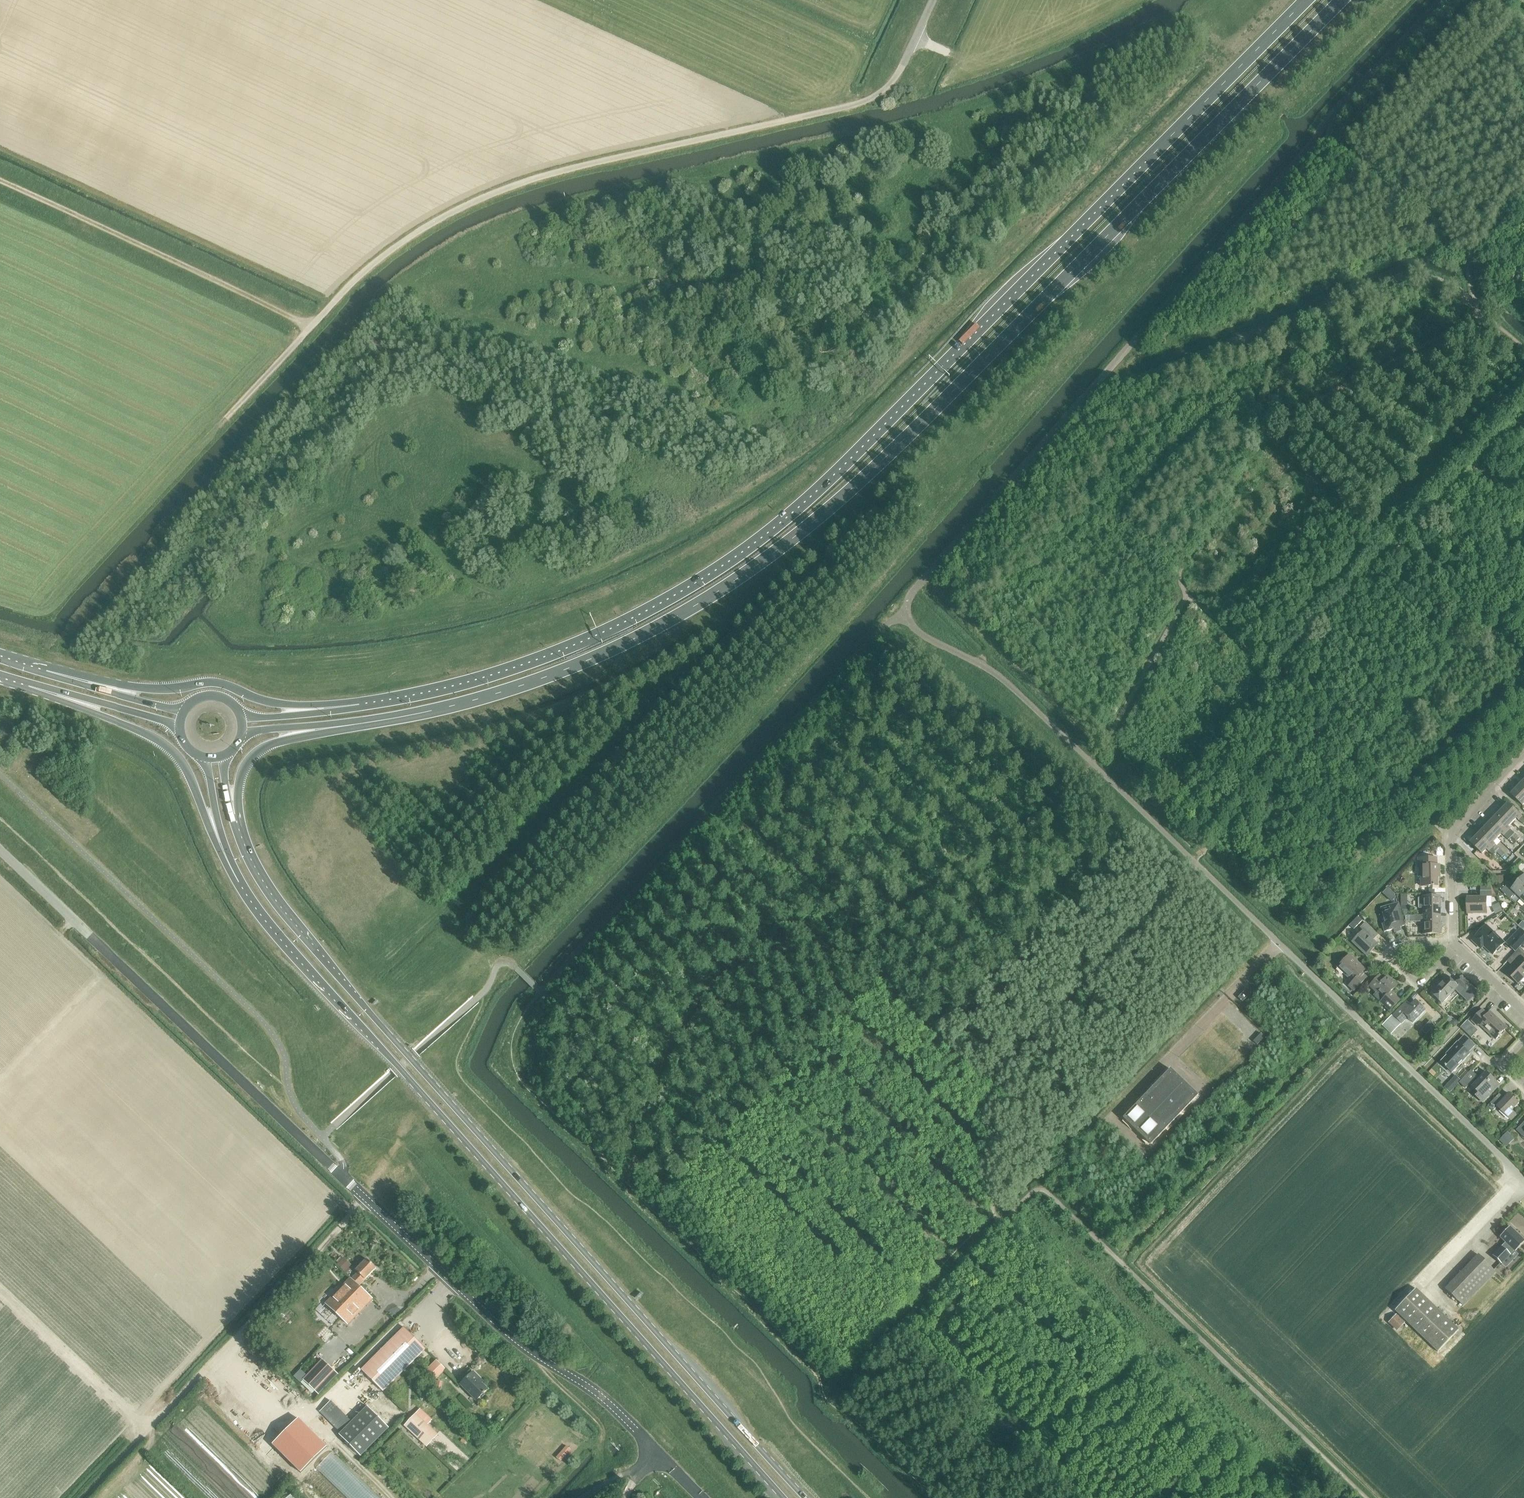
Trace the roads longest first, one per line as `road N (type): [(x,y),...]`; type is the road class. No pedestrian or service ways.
road 1 (track): [(1523,197),(1467,257),(1481,315),(1269,429),(1176,581),(1190,597),(1084,792),(843,938),(747,954),(709,982),(647,1101),(633,1151),(637,1173),(666,1203),(714,1229),(934,1289),(1028,1387),(1097,1421),(1190,1324)]
road 2 (trunk): [(342,725),(429,711),(555,673),(674,616),(782,546),(942,402),(1340,0)]
road 3 (trunk): [(1305,0),(835,472),(766,532),(591,637),(476,680),(367,703)]
road 4 (unclassified): [(702,1497),(609,1404),(515,1339),(0,852)]
road 5 (primary): [(806,1497),(281,908),(237,823)]
road 6 (track): [(1332,726),(992,1085),(990,1236),(821,1399)]
road 7 (unclassified): [(1523,1179),(980,662),(924,638),(901,614)]
road 8 (primary): [(246,895),(783,1497)]
road 9 (track): [(310,327),(372,264),(471,202),(527,181),(862,103),(897,74),(933,0)]
road 10 (track): [(1523,405),(1144,817)]
road 11 (track): [(821,1399),(815,1376),(508,1075),(505,1051),(539,991)]
road 12 (track): [(1066,1158),(709,812)]
road 13 (track): [(980,662),(1316,309)]
road 14 (track): [(1105,374),(1124,388),(1420,272),(1438,277),(1523,351)]
road 15 (track): [(1234,395),(1523,667)]
road 16 (track): [(1190,597),(1451,836)]
road 17 (track): [(0,182),(310,327)]
road 18 (trunk): [(367,703),(273,703),(220,683),(154,689),(32,667)]
road 19 (primary): [(23,685),(173,752),(246,895)]
road 20 (track): [(1430,819),(1369,875),(1362,897),(1331,928),(1298,931),(1211,851)]
road 21 (track): [(582,1384),(595,1366),(590,1349),(420,1158)]
road 22 (residential): [(1523,752),(1451,836),(1453,939)]
road 23 (track): [(1467,257),(1315,139)]
road 24 (trunk): [(237,823),(240,777),(251,756),(342,725)]
road 25 (primary): [(23,685),(180,727)]
road 26 (primary): [(184,710),(32,667)]
road 27 (residential): [(1457,947),(1424,981),(1396,964),(1412,942),(1453,939)]
road 28 (primary): [(204,757),(219,828),(246,895)]
road 29 (trunk): [(367,703),(240,715)]
road 30 (track): [(226,418),(310,327)]

